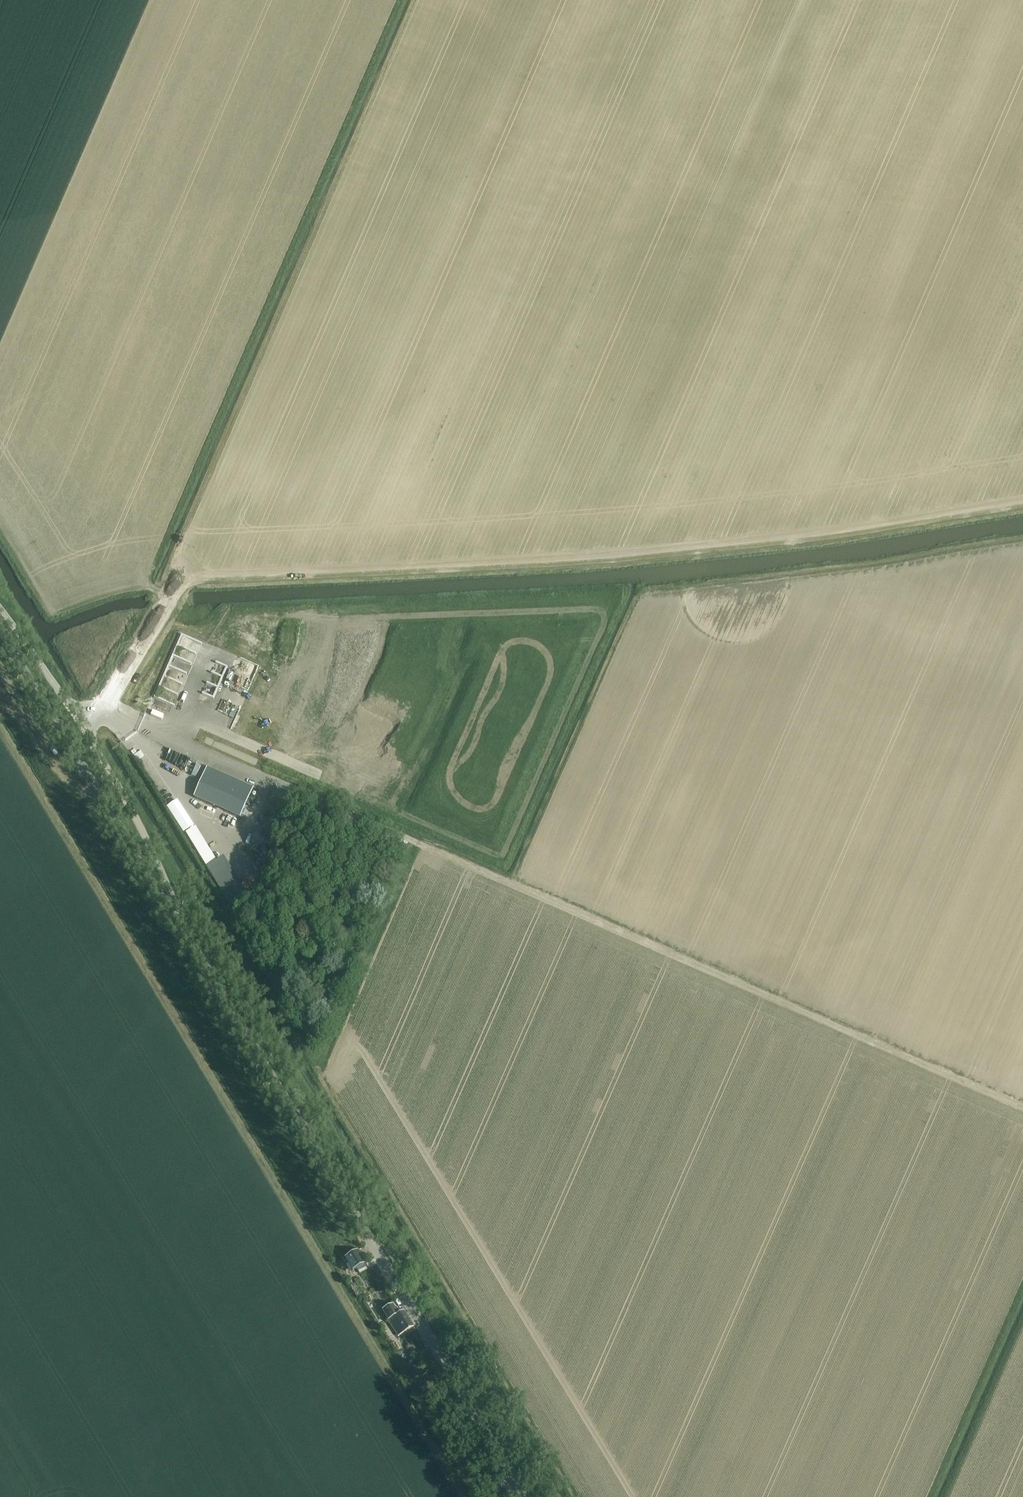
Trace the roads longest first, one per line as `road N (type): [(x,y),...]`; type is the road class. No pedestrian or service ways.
road 1 (unclassified): [(505,1464),(174,917)]
road 2 (unclassified): [(174,917),(0,631)]
road 3 (unclassified): [(174,917),(132,811),(79,720)]
road 4 (unclassified): [(79,720),(0,609)]

